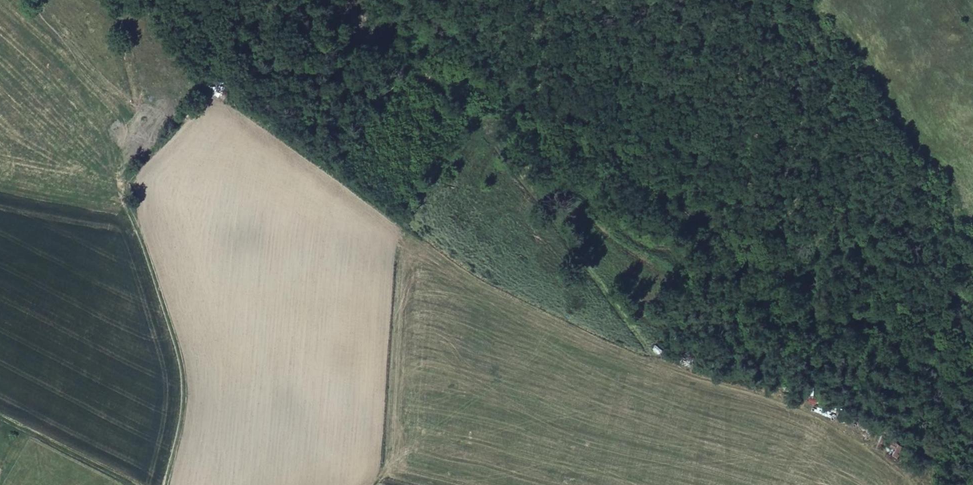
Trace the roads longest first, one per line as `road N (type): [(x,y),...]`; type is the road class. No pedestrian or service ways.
road 1 (track): [(0,413),(136,484)]

